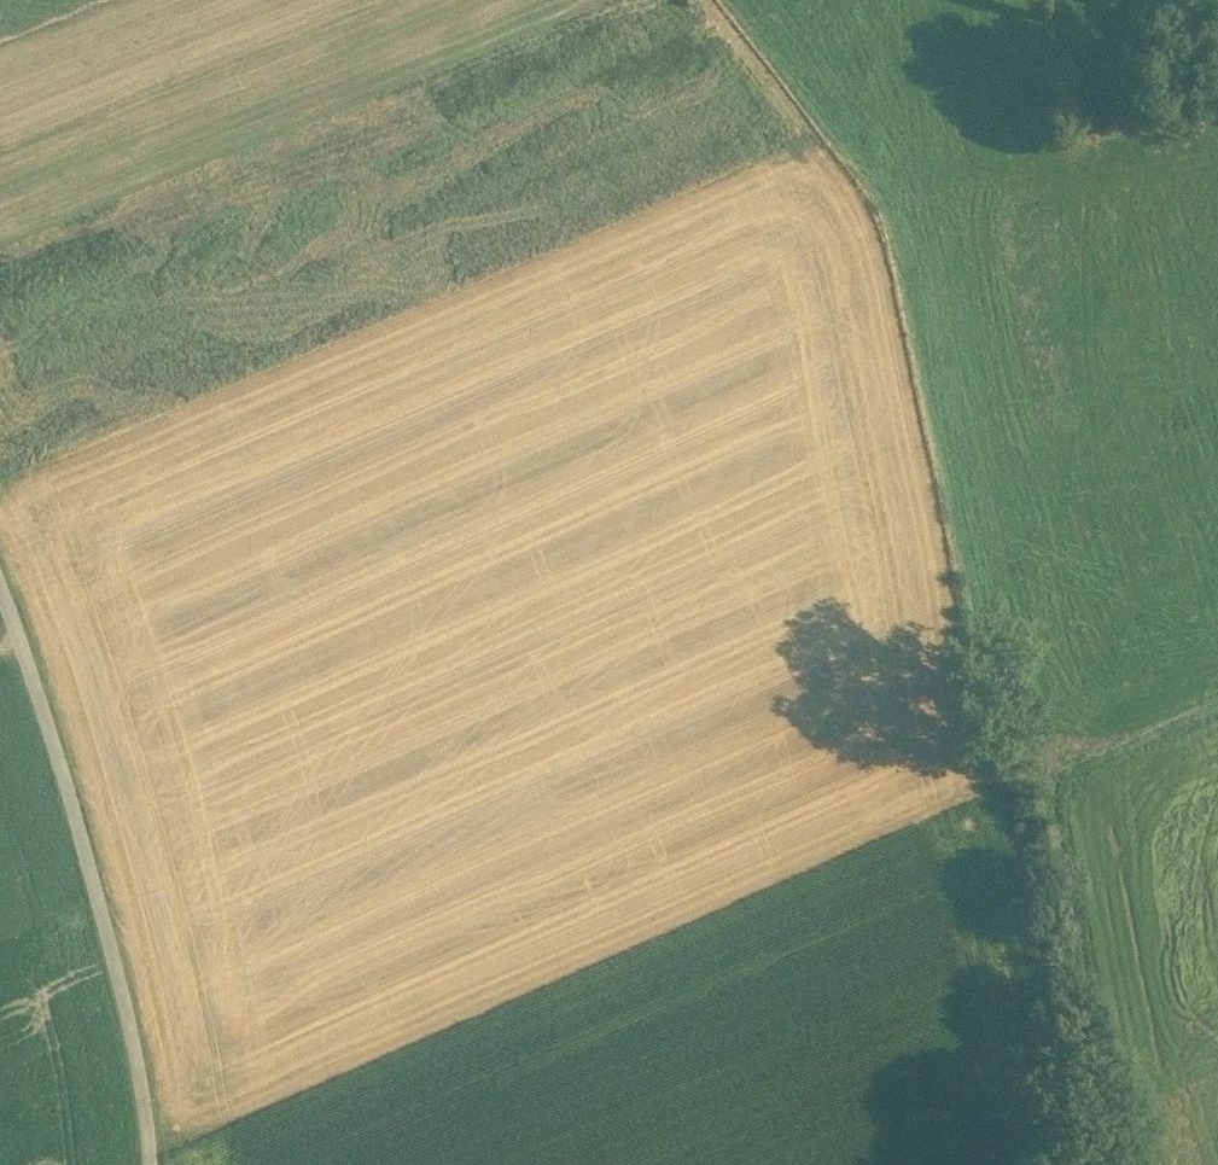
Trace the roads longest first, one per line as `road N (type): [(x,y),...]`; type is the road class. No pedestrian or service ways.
road 1 (unclassified): [(150,1164),(113,959),(67,787),(0,589)]

